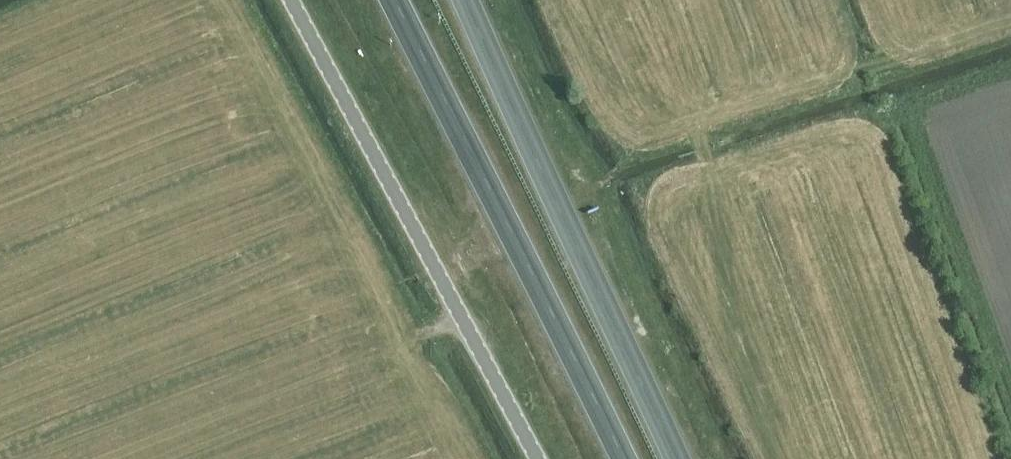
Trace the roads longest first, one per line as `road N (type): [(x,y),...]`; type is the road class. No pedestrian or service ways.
road 1 (unclassified): [(537,458),(291,0)]
road 2 (trunk): [(395,0),(622,458)]
road 3 (trunk): [(674,458),(465,0)]

